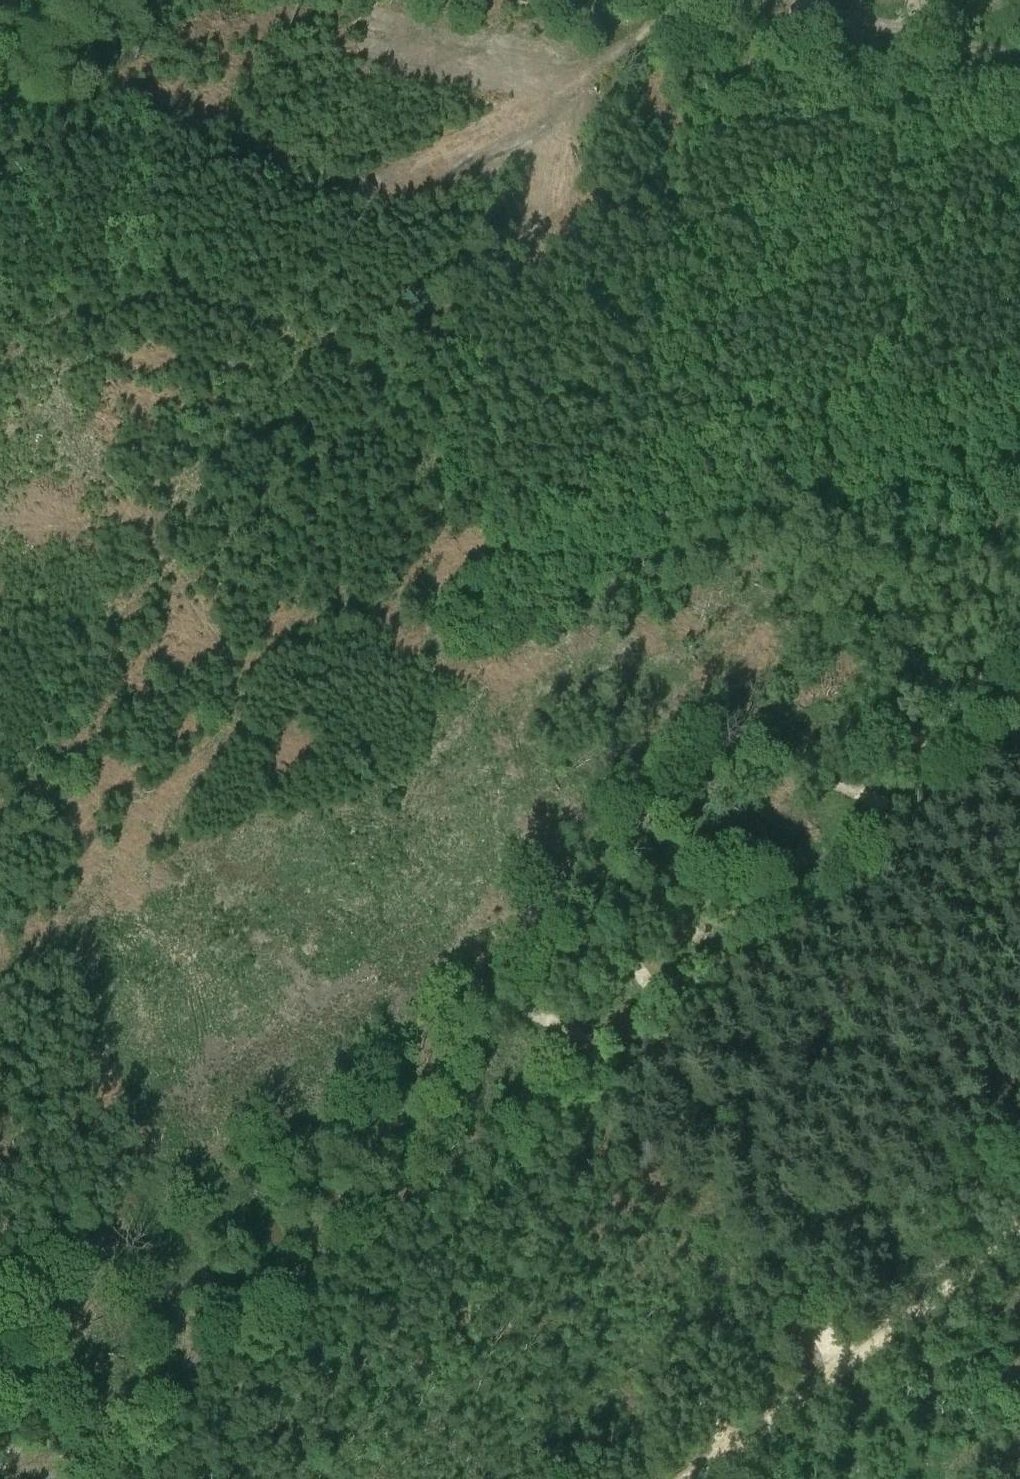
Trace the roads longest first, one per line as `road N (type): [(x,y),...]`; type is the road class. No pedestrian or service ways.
road 1 (track): [(669,1478),(1019,1204)]
road 2 (track): [(1019,47),(820,0)]

